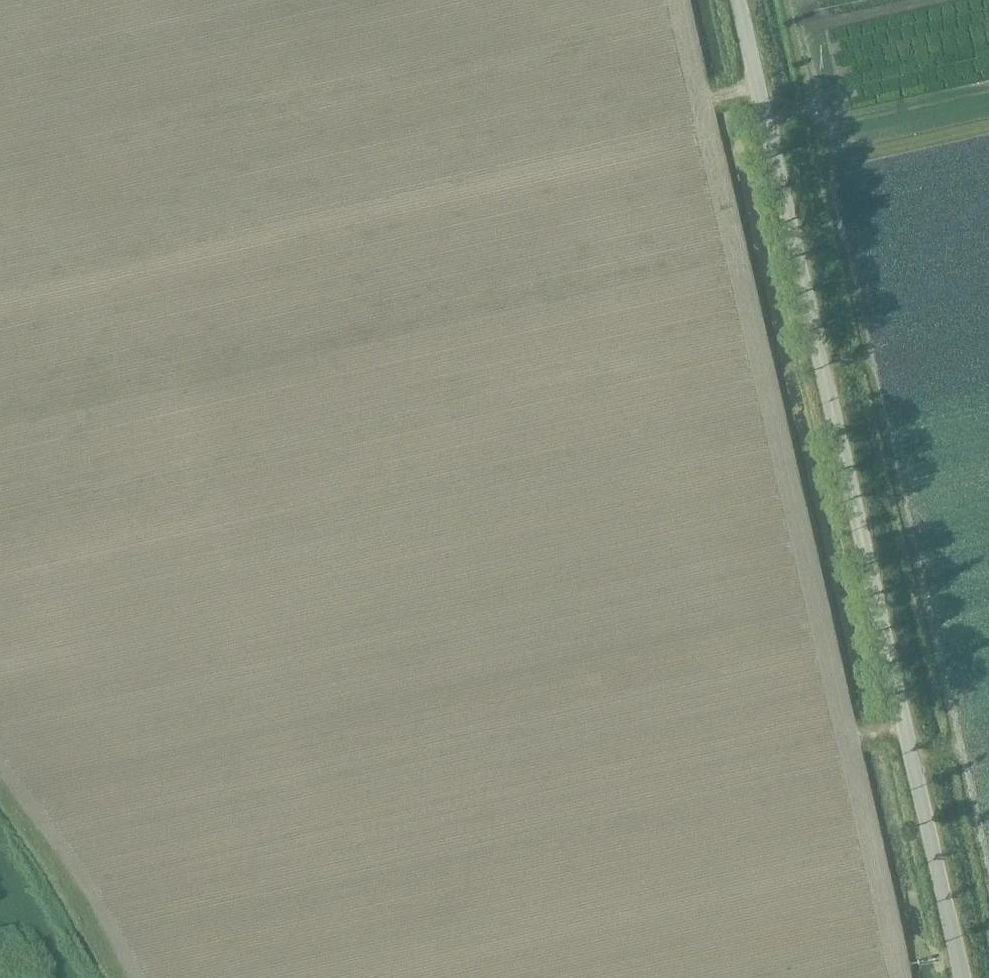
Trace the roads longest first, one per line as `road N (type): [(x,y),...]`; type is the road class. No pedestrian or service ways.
road 1 (unclassified): [(963,977),(744,0)]

